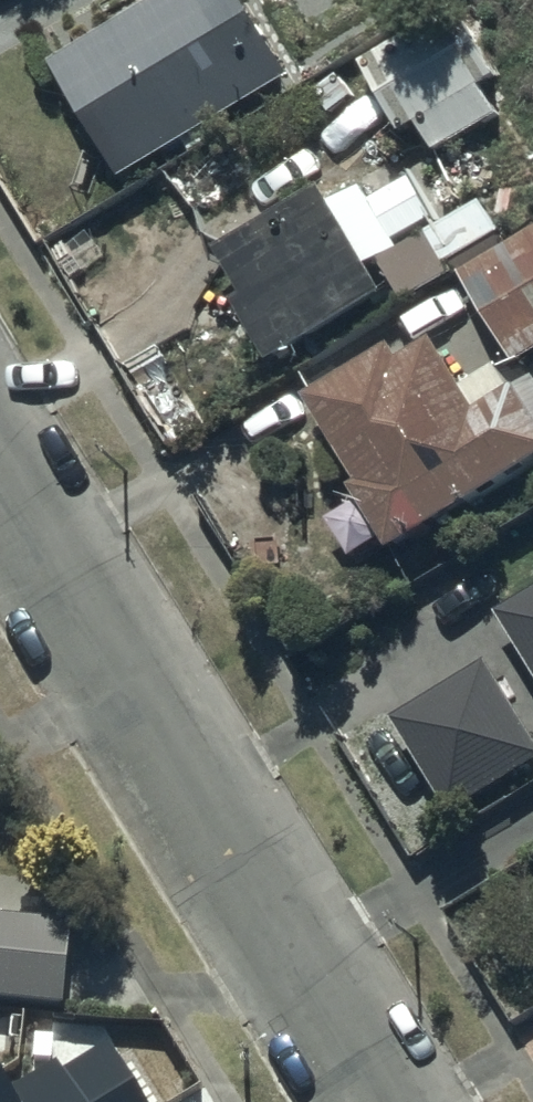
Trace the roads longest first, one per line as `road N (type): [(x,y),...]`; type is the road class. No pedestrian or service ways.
road 1 (residential): [(0,473),(385,1101)]

